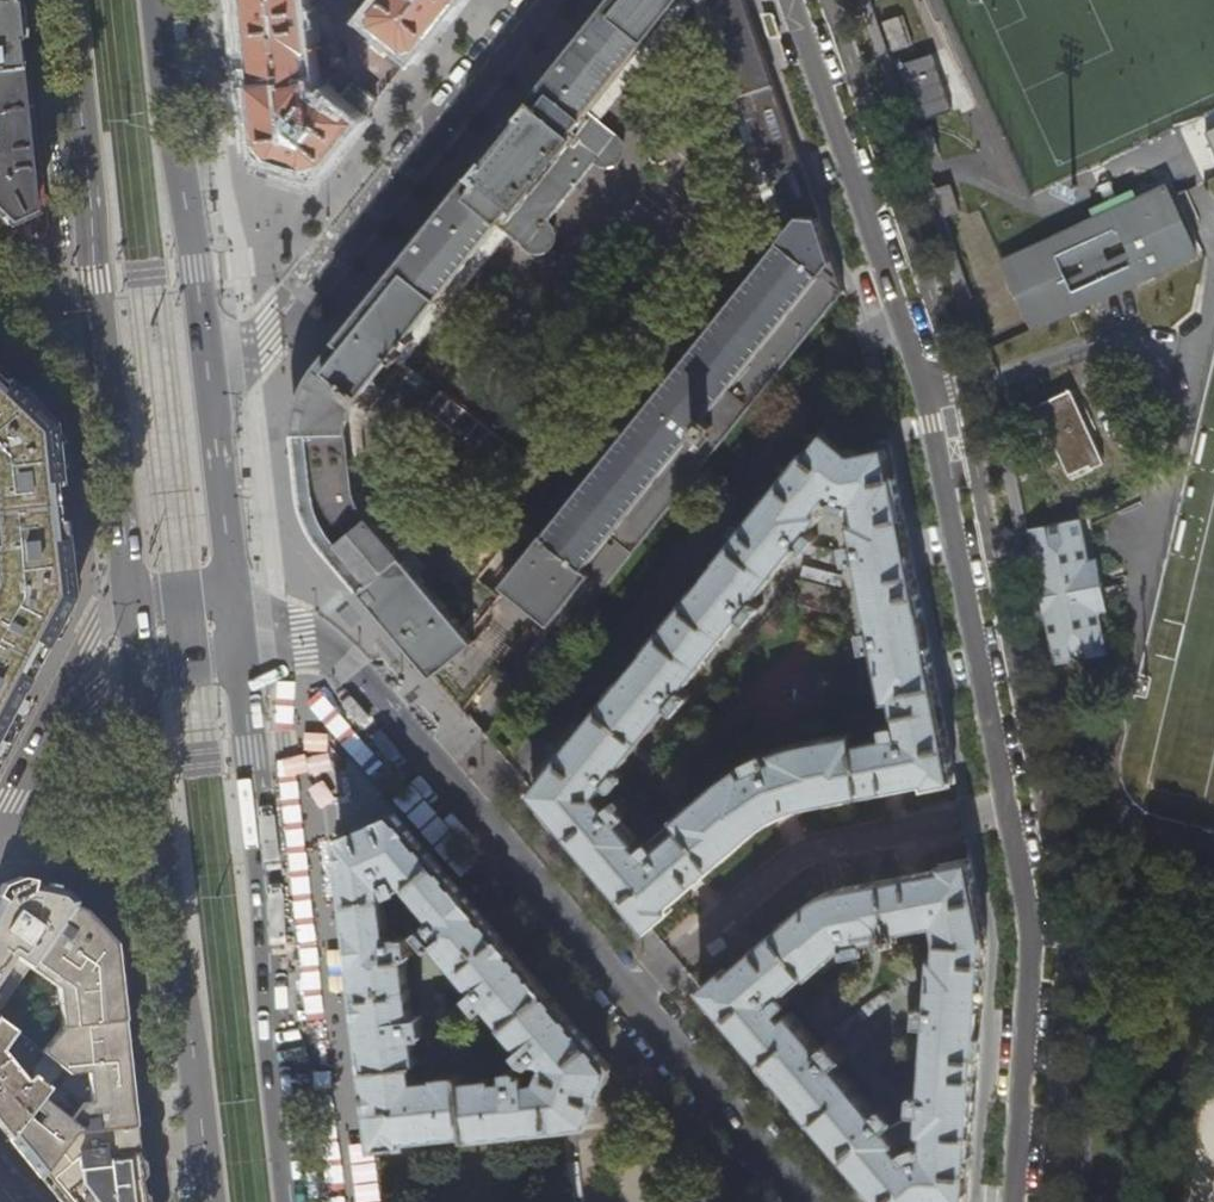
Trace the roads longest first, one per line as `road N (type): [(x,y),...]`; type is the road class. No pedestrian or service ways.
road 1 (residential): [(892,287),(926,390),(1027,918),(1020,1201)]
road 2 (residential): [(468,808),(892,287)]
road 3 (primary): [(292,1201),(237,614)]
road 4 (primary): [(140,666),(211,1201)]
road 5 (residential): [(804,1201),(468,808)]
road 6 (residential): [(210,378),(269,338),(545,0)]
road 7 (primary): [(210,378),(157,0)]
road 8 (primary): [(70,0),(106,373)]
road 9 (residential): [(468,808),(336,655),(237,614)]
road 10 (residential): [(797,0),(892,287)]
road 11 (primary): [(237,614),(210,378)]
road 12 (primary): [(106,373),(134,607)]
road 13 (residential): [(134,607),(92,646),(55,713)]
road 14 (residential): [(0,295),(58,349),(106,373)]
road 15 (residential): [(0,822),(55,713)]
road 16 (residential): [(140,666),(214,653),(237,614)]

